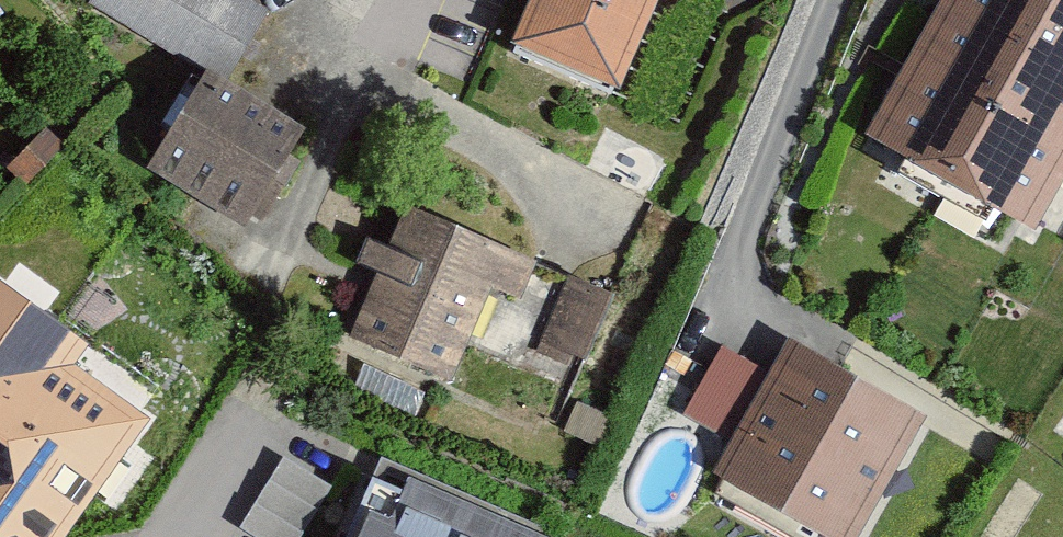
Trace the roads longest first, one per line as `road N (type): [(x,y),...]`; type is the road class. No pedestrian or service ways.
road 1 (residential): [(338,0),(311,53),(629,221)]
road 2 (residential): [(255,417),(175,536)]

